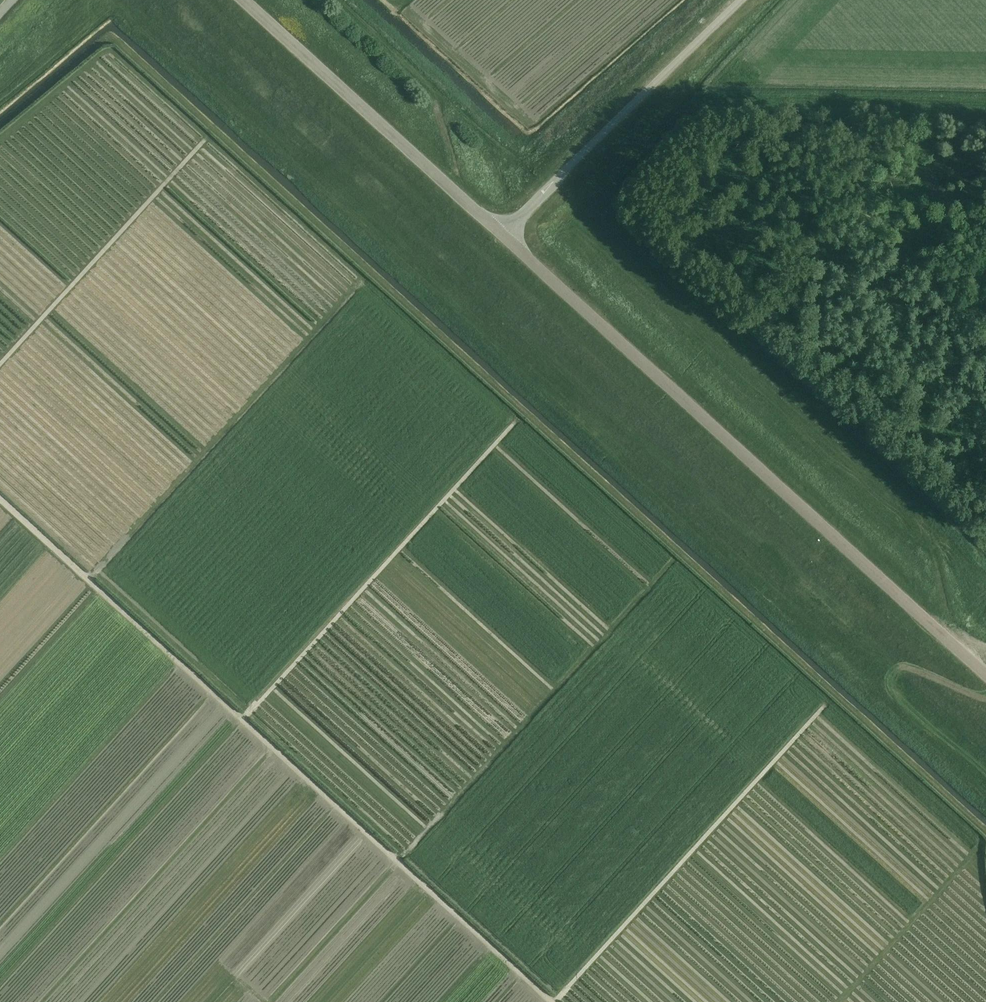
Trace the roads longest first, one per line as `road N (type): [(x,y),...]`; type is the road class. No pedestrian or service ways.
road 1 (track): [(0,501),(552,1001)]
road 2 (unclassified): [(985,674),(502,235)]
road 3 (track): [(514,424),(243,721)]
road 4 (track): [(825,708),(557,1001)]
road 5 (unclassified): [(502,235),(243,0)]
road 6 (unclassified): [(502,235),(741,0)]
road 7 (track): [(204,141),(0,365)]

